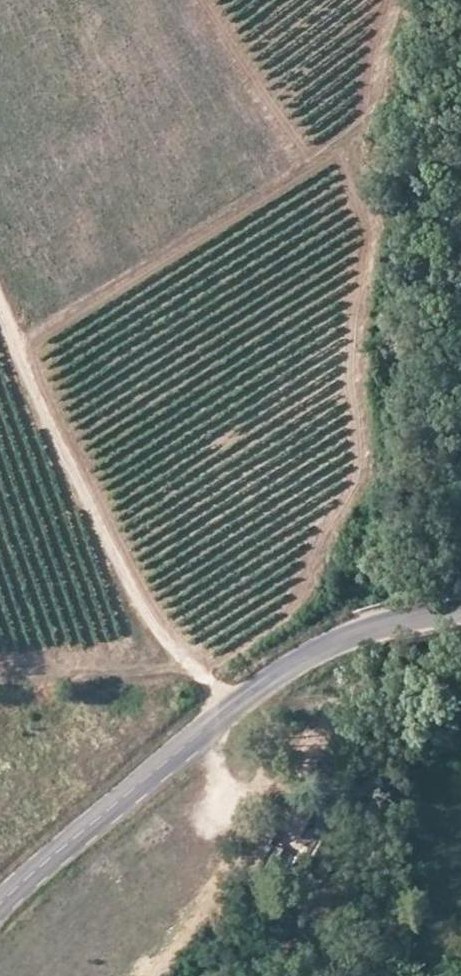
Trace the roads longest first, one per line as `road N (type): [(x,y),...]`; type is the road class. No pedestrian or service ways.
road 1 (tertiary): [(0,905),(100,814),(298,664),(367,630),(460,612)]
road 2 (track): [(13,345),(343,141),(371,115),(399,0)]
road 3 (track): [(227,715),(114,552),(0,314)]

